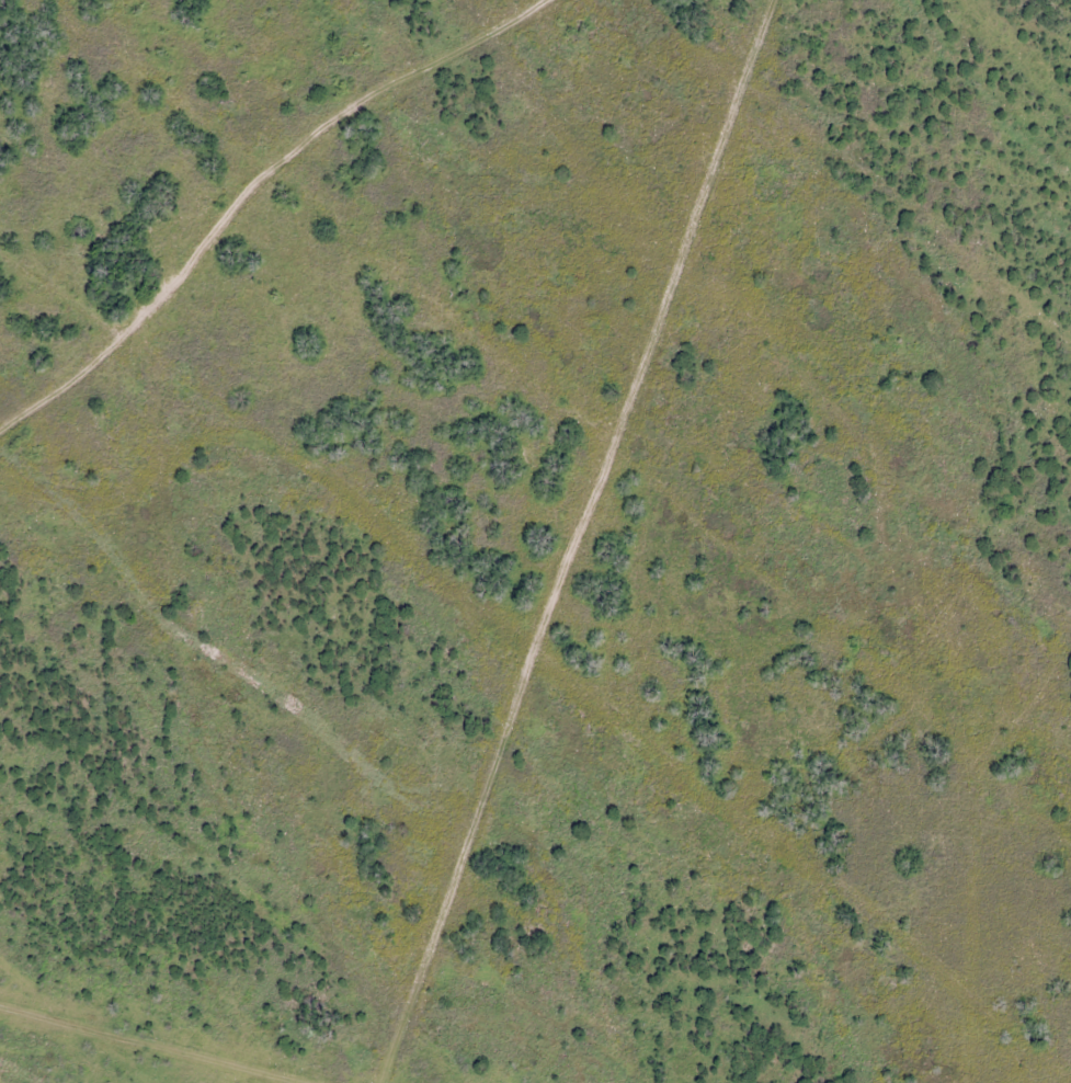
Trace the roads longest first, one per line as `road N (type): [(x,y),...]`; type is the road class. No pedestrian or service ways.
road 1 (residential): [(500,0),(363,73),(285,130),(170,294),(0,422)]

